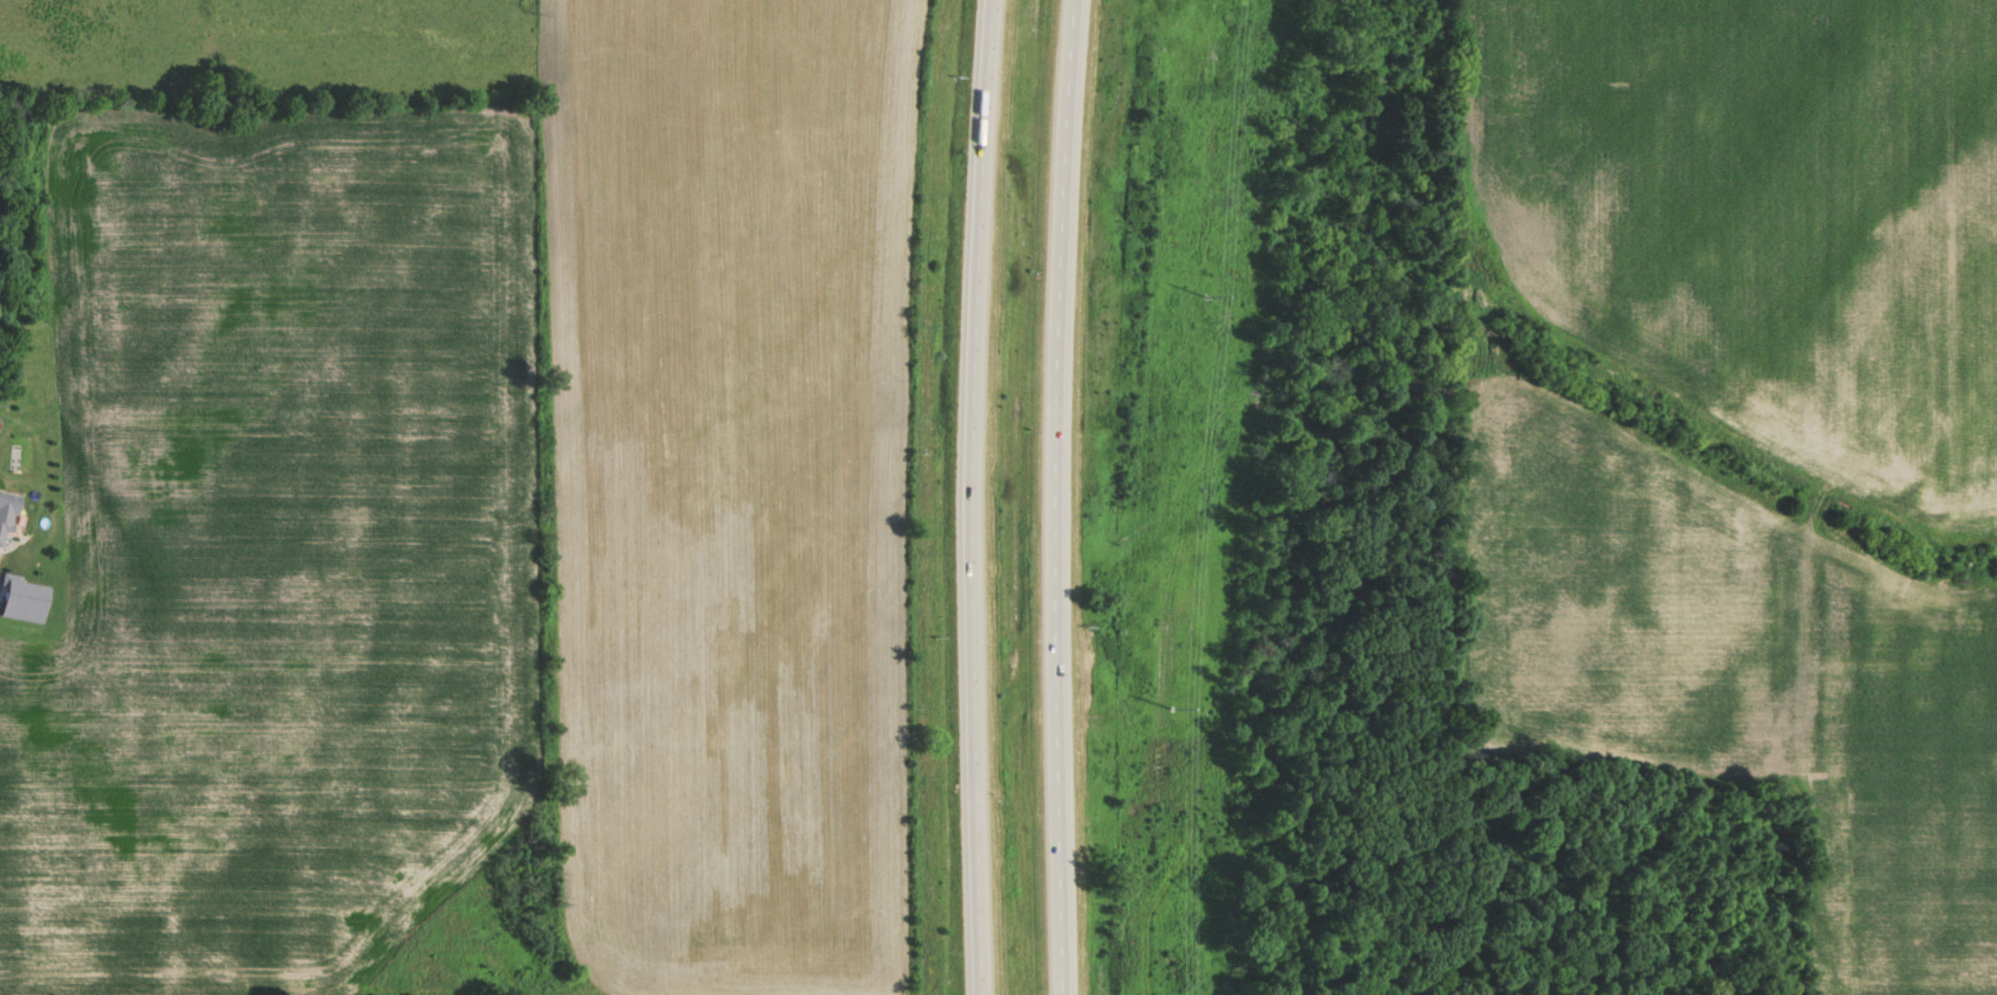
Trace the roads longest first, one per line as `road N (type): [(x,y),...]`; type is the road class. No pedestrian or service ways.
road 1 (motorway): [(996,0),(973,442),(978,994)]
road 2 (motorway): [(1058,994),(1054,432),(1076,0)]

